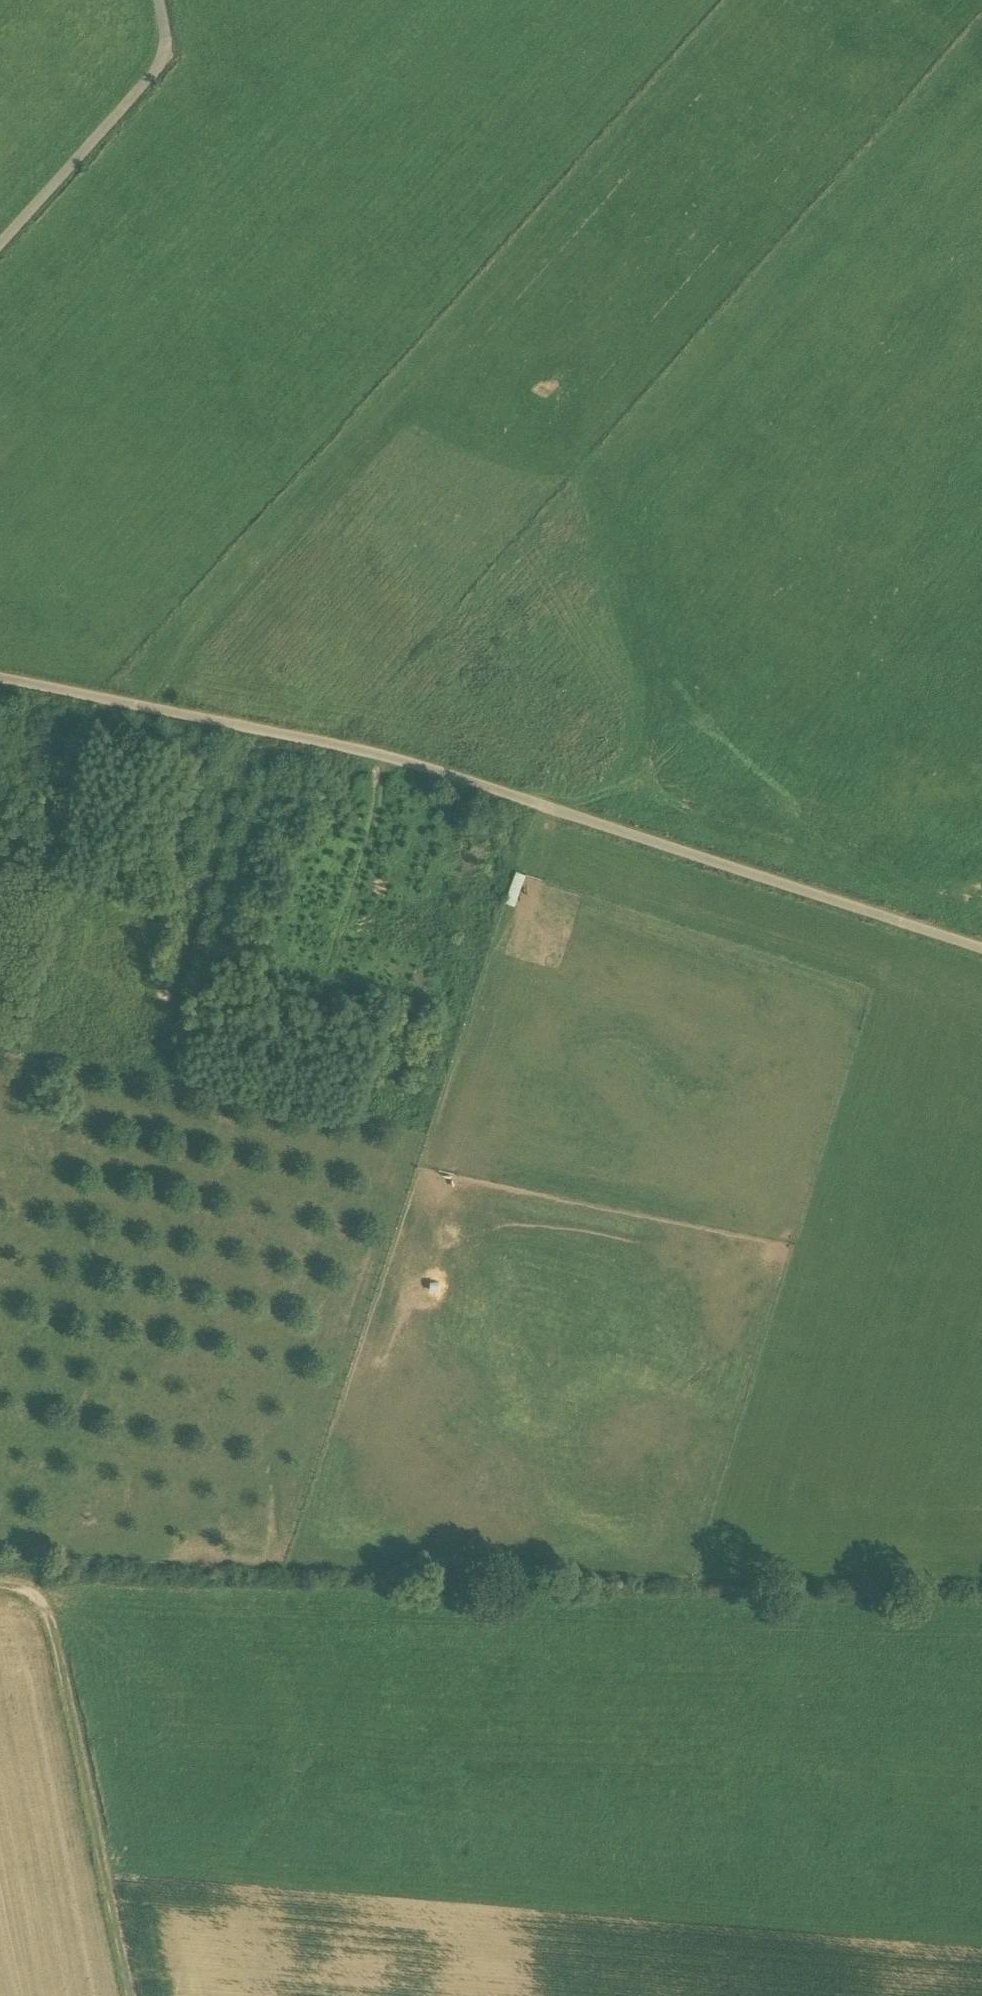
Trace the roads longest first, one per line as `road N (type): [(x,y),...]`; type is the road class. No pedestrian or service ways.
road 1 (track): [(0,684),(382,762),(981,954)]
road 2 (track): [(0,1584),(27,1587),(46,1604),(132,1995)]
road 3 (track): [(168,0),(181,69),(0,272)]

